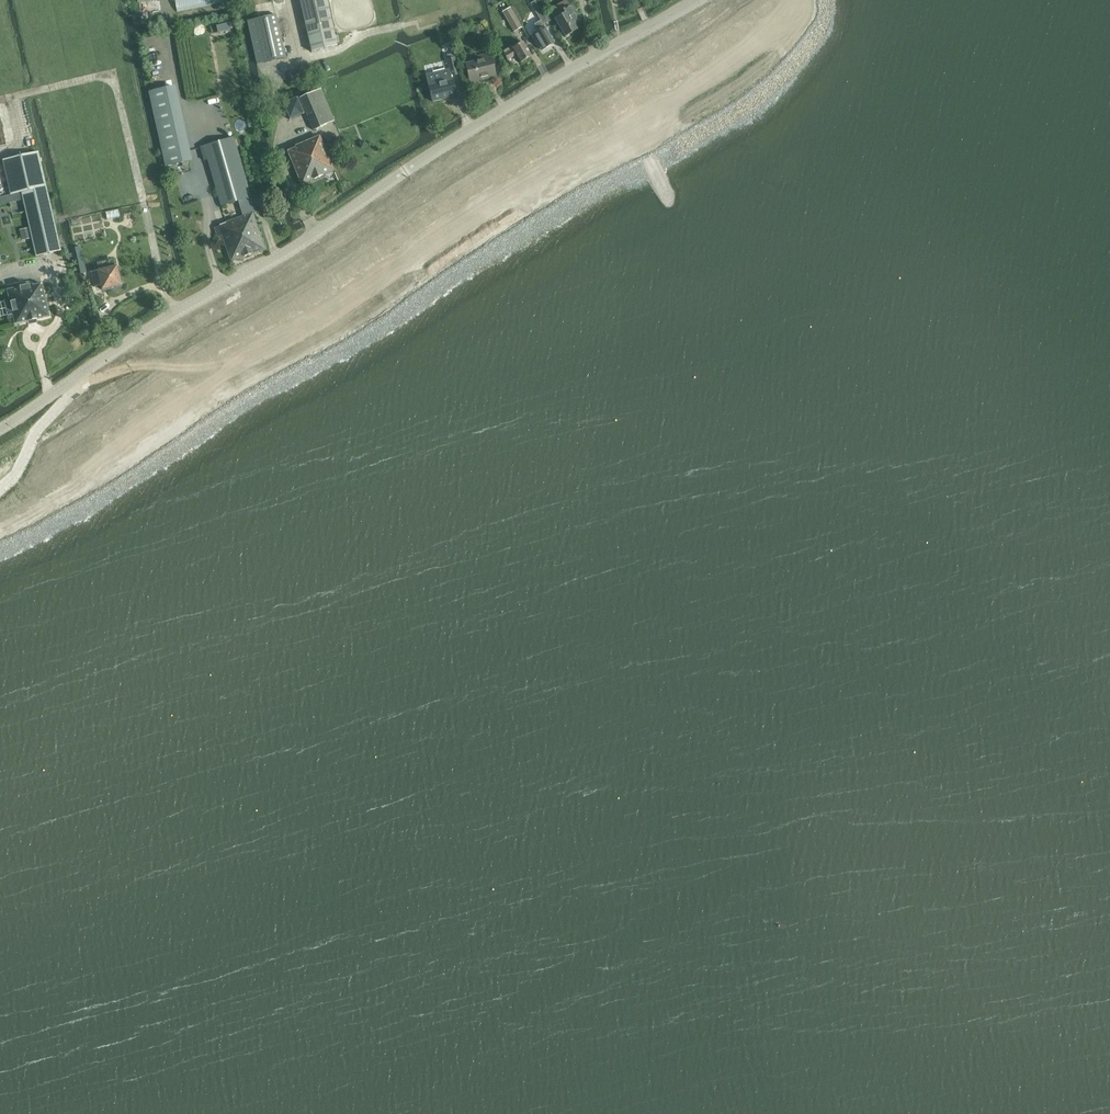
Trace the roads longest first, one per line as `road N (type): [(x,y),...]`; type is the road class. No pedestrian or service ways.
road 1 (tertiary): [(0,430),(486,120),(697,0)]
road 2 (track): [(0,100),(115,79),(162,288),(177,311)]

